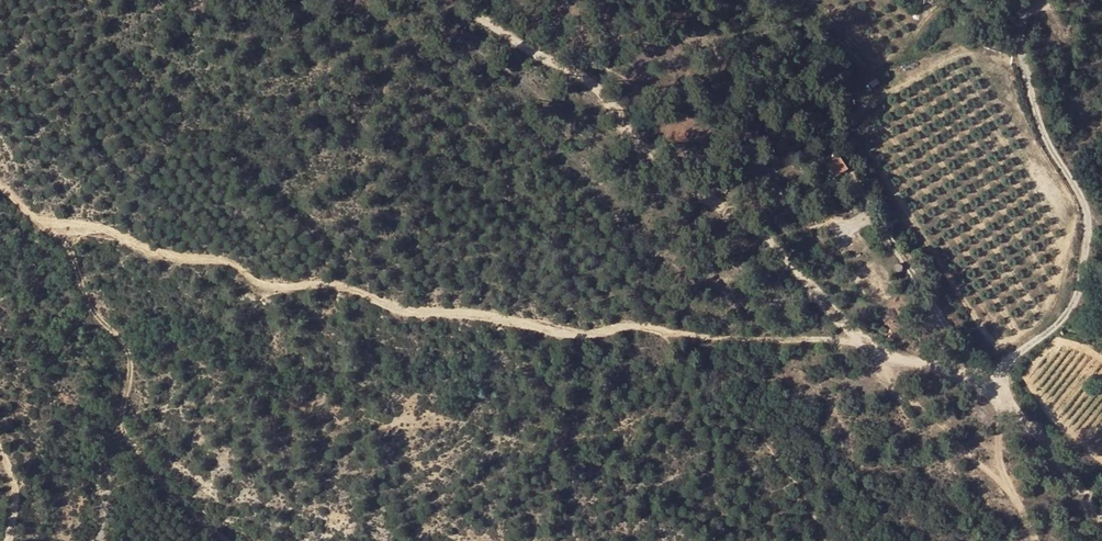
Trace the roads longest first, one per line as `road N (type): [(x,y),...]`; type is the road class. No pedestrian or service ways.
road 1 (track): [(1101,519),(1065,464),(1000,394),(862,337),(787,258),(646,142),(595,82),(499,31),(461,0)]
road 2 (track): [(68,232),(94,229),(175,260),(230,263),(257,283),(343,286),(419,311),(550,331),(811,342),(857,332)]
road 3 (track): [(225,540),(123,439),(133,364),(93,308),(68,232),(46,226),(0,188)]

